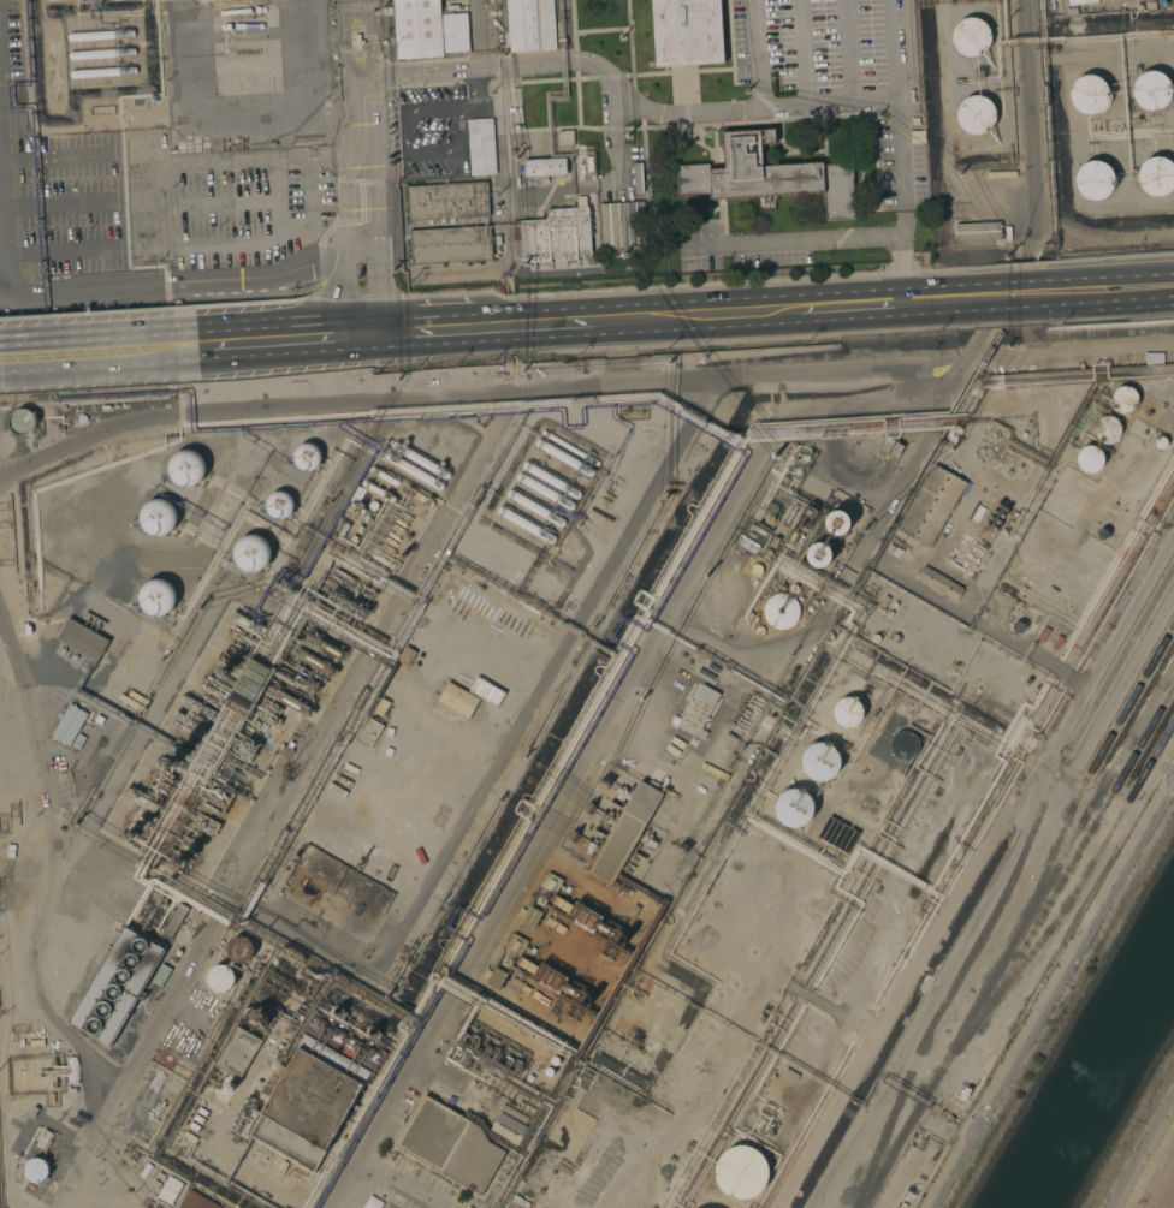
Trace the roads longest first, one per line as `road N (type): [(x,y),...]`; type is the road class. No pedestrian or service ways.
road 1 (primary): [(195,346),(767,310)]
road 2 (primary): [(0,360),(195,346)]
road 3 (primary): [(908,302),(1096,291)]
road 4 (primary): [(908,302),(767,310)]
road 5 (residential): [(1111,1207),(1173,1097)]

